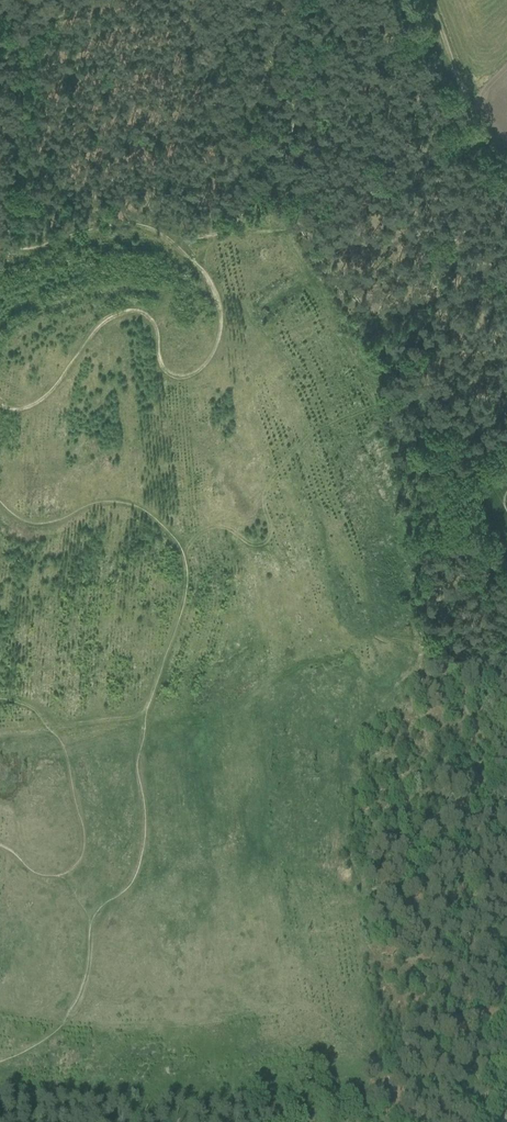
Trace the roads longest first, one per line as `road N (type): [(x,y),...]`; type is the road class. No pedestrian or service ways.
road 1 (track): [(425,0),(506,140)]

